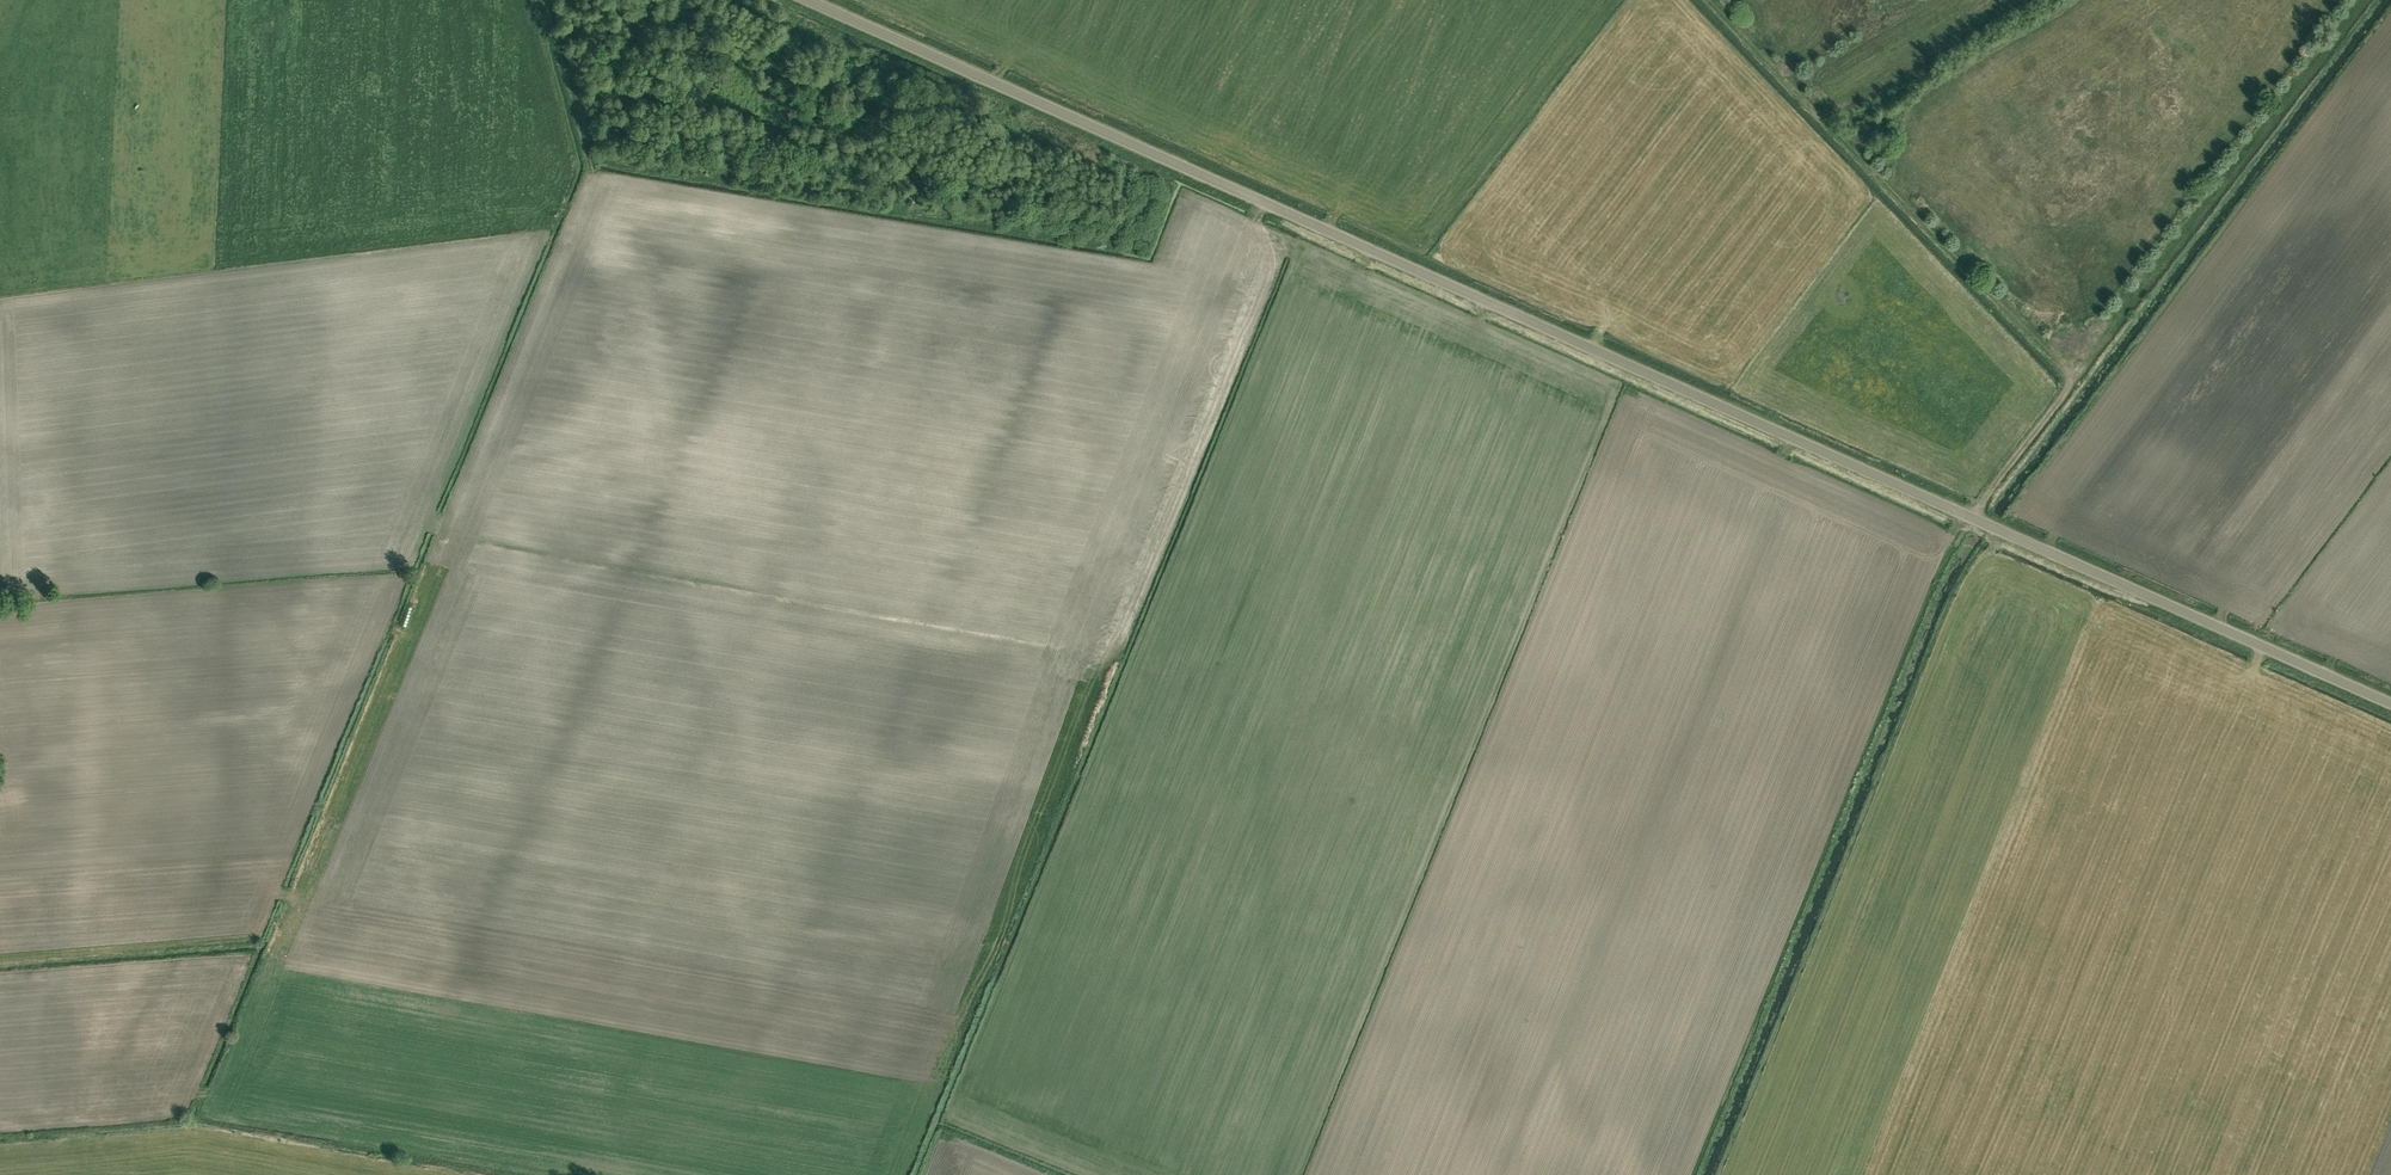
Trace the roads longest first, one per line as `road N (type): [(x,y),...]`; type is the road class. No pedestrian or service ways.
road 1 (unclassified): [(2390,703),(807,0)]

